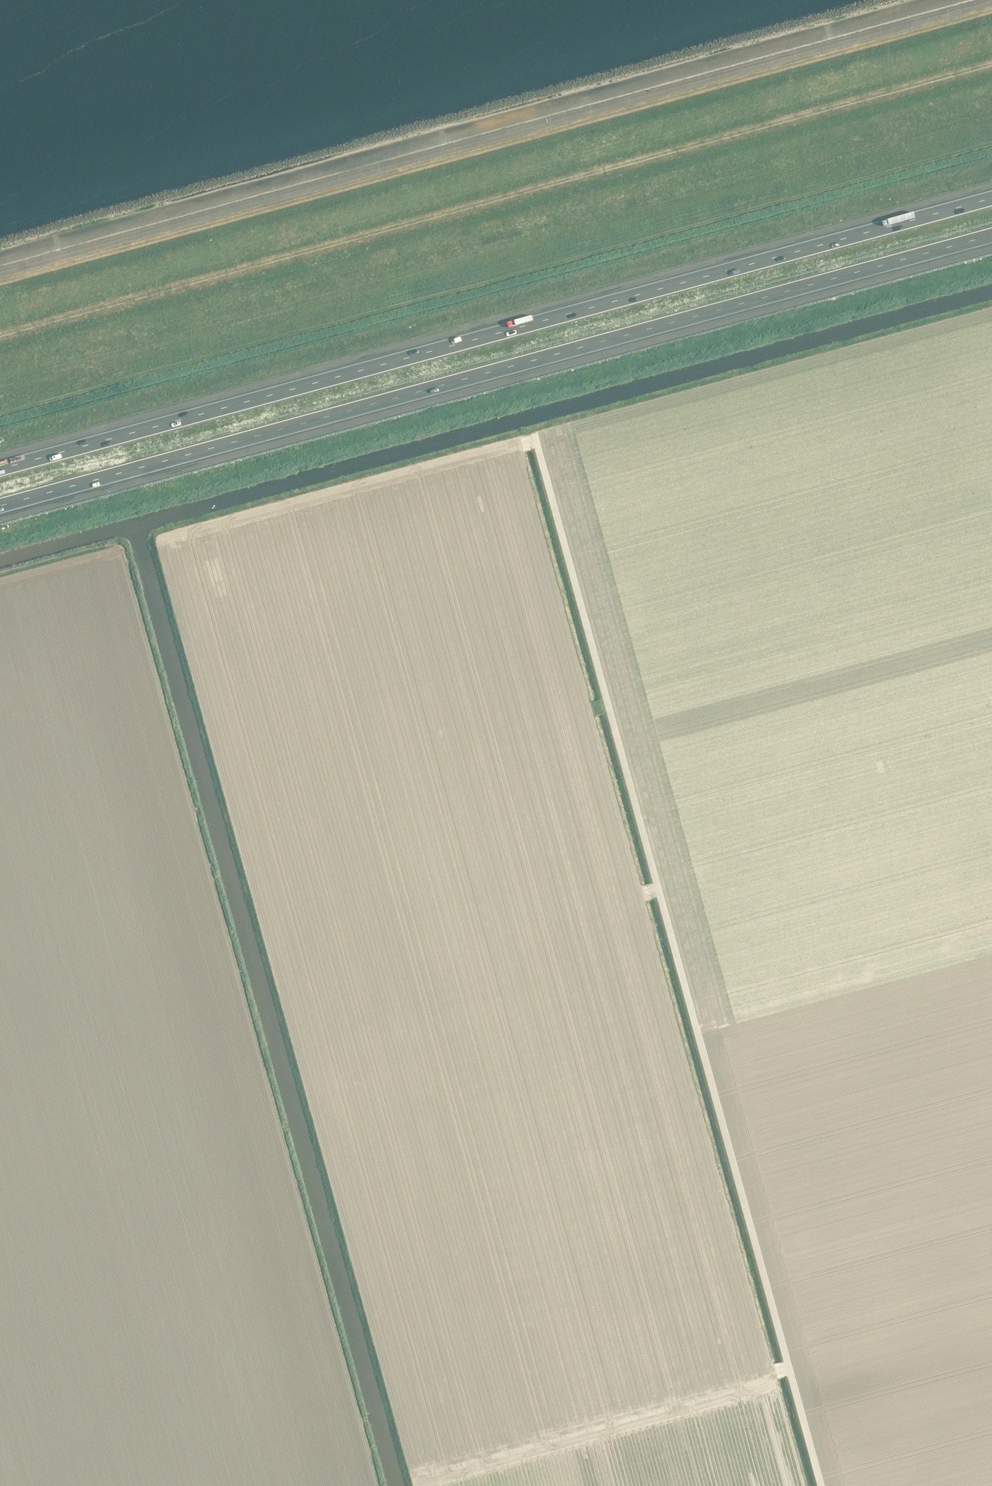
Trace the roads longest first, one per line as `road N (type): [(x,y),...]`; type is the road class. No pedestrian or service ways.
road 1 (motorway): [(0,504),(991,233)]
road 2 (track): [(0,331),(991,61)]
road 3 (motorway): [(991,196),(0,466)]

